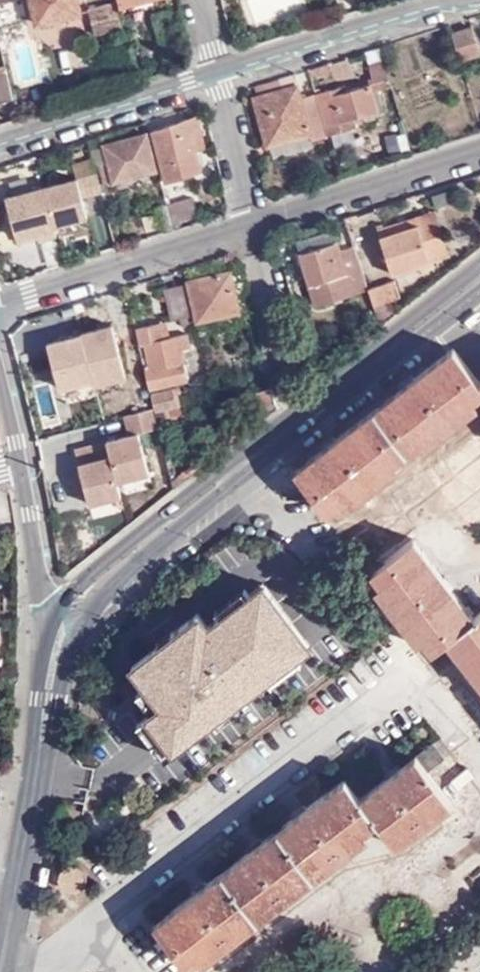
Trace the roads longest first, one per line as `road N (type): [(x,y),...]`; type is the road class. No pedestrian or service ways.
road 1 (unclassified): [(67,622),(136,551),(479,278)]
road 2 (residential): [(1,971),(67,622)]
road 3 (residential): [(258,223),(0,305)]
road 4 (residential): [(223,72),(447,0)]
road 5 (residential): [(0,144),(223,72)]
road 6 (residential): [(479,156),(258,223)]
road 7 (residential): [(20,463),(47,599),(67,622)]
road 8 (residential): [(258,223),(223,72)]
road 9 (residential): [(291,369),(258,223)]

